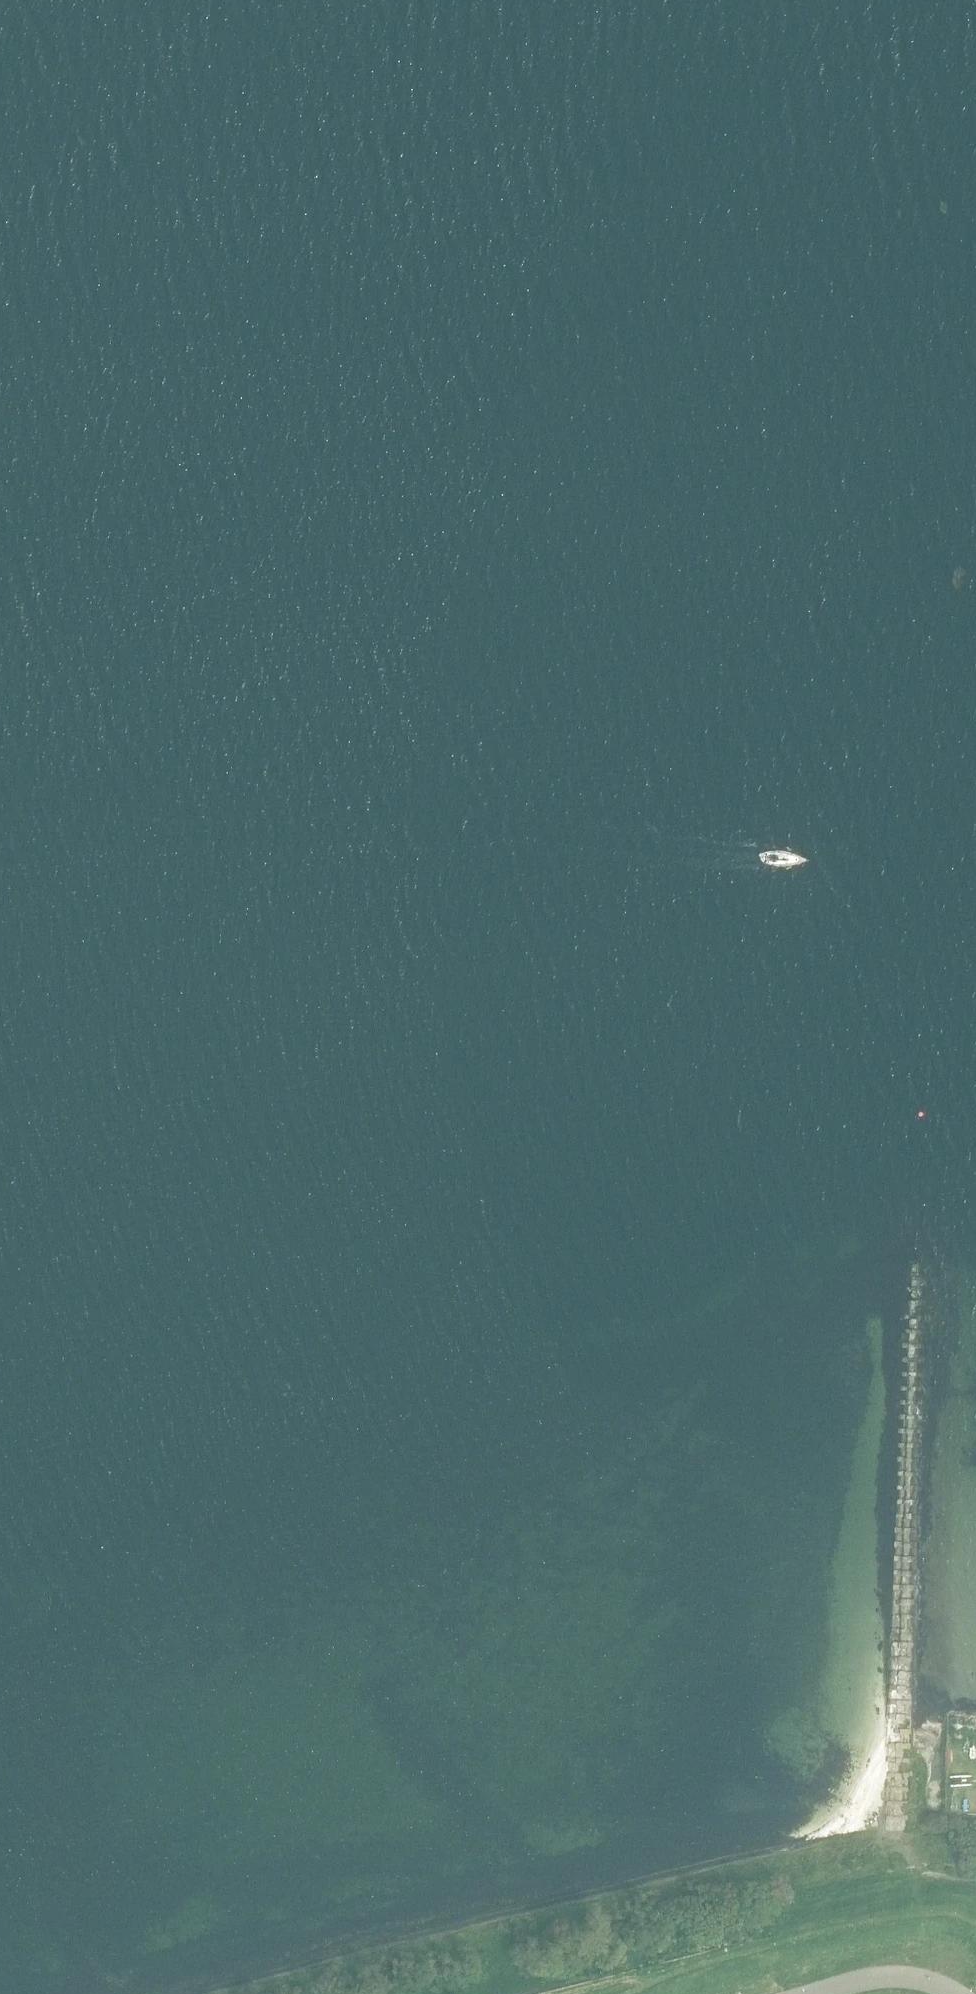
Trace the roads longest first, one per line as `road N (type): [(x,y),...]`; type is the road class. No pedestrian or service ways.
road 1 (residential): [(960,1993),(933,1976),(898,1970),(793,1993)]

